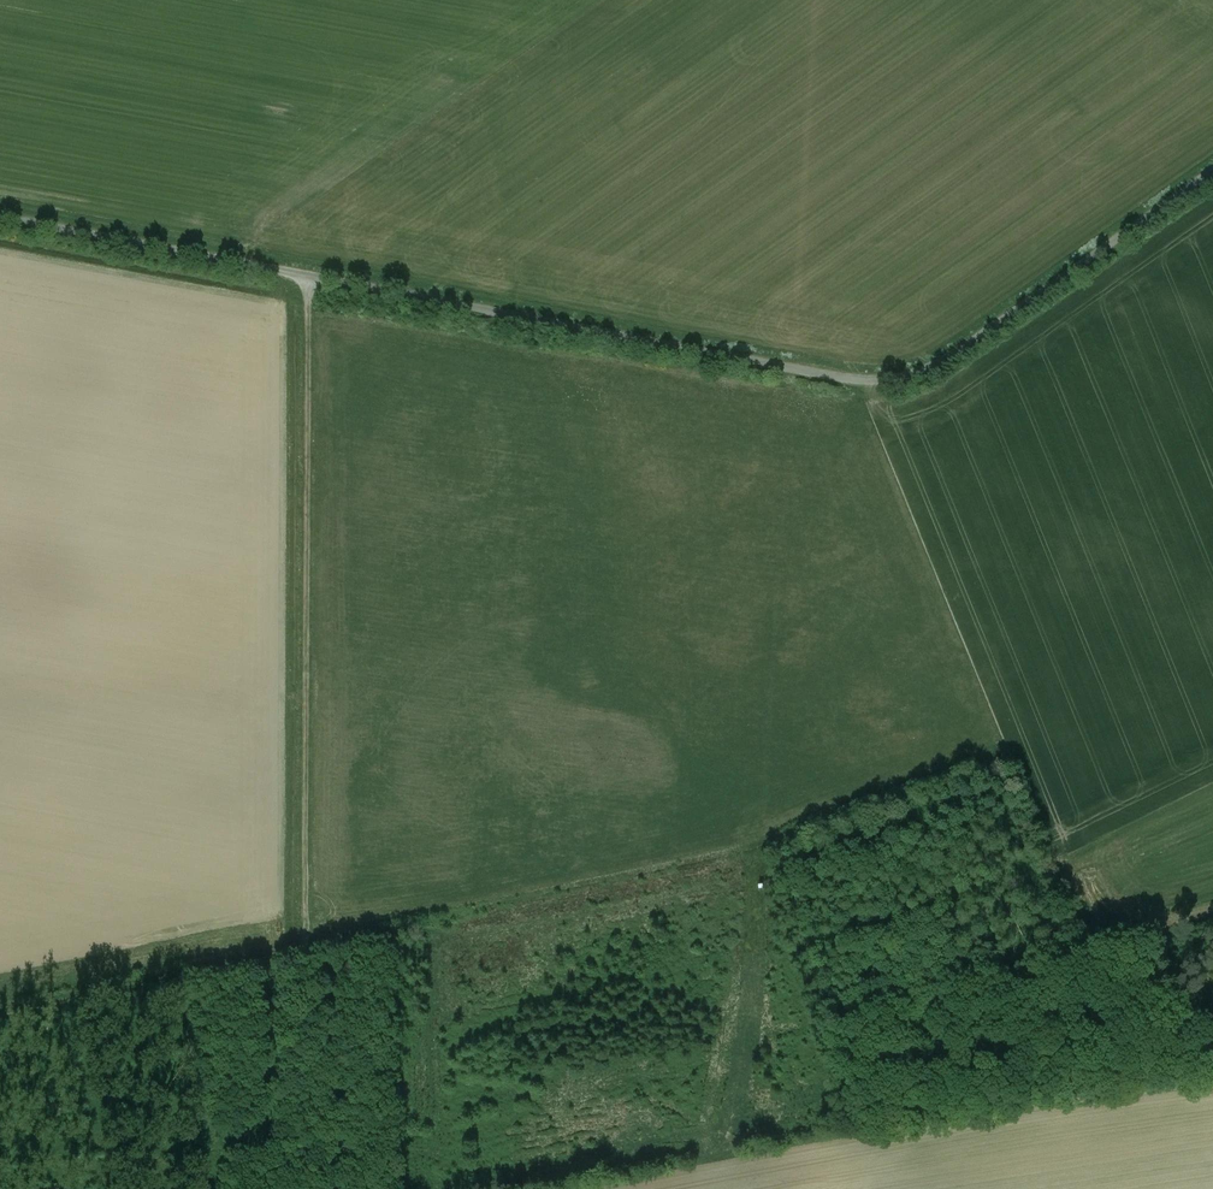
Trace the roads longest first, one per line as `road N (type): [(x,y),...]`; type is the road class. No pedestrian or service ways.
road 1 (unclassified): [(0,218),(868,380),(912,374),(949,357),(1212,171)]
road 2 (track): [(309,276),(307,950),(0,1016)]

